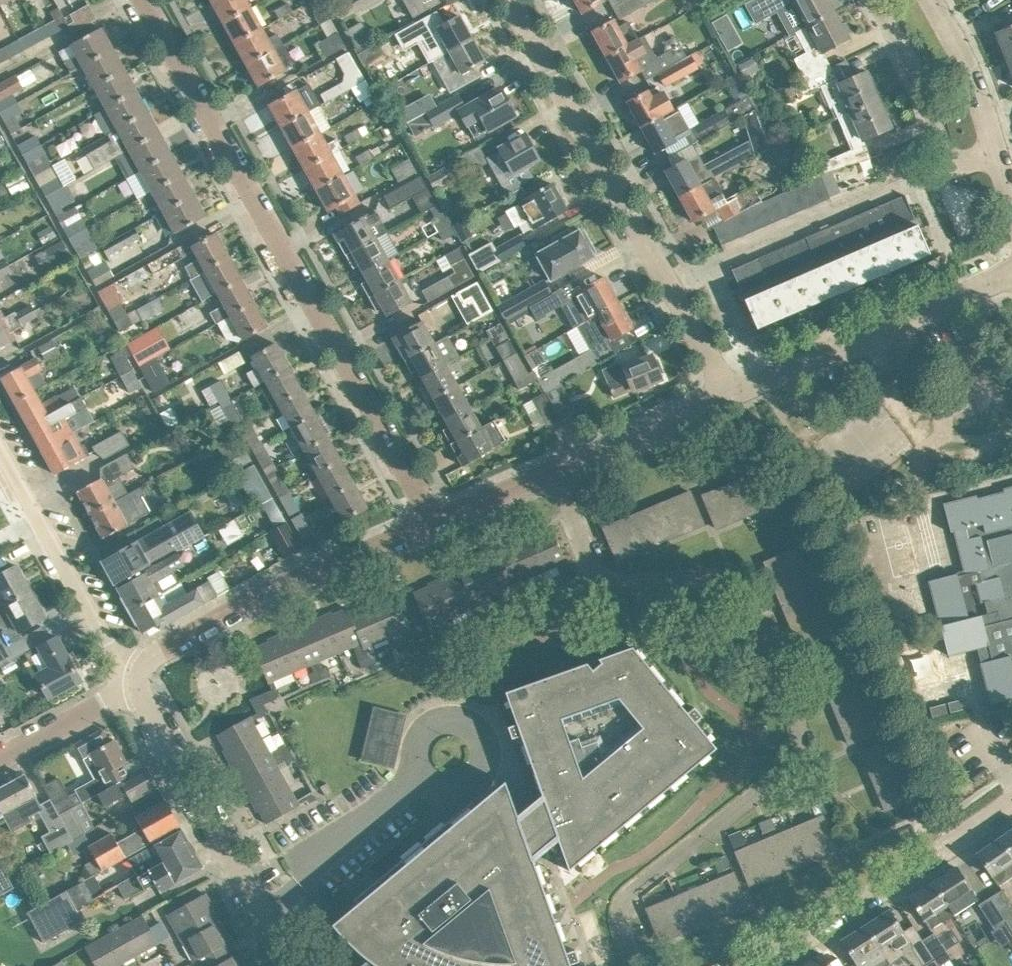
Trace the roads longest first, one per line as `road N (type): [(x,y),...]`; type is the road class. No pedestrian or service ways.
road 1 (residential): [(636,965),(621,920),(626,900),(784,770),(799,729),(736,586),(716,574),(605,585),(553,470)]
road 2 (residential): [(435,521),(145,0)]
road 3 (residential): [(731,395),(511,0)]
road 4 (residential): [(139,681),(161,649),(253,599),(435,521)]
road 5 (residential): [(731,395),(1011,273)]
road 6 (residential): [(758,965),(1011,799)]
road 7 (residential): [(0,449),(122,668),(139,681)]
road 8 (residential): [(261,912),(139,681)]
road 9 (residential): [(997,154),(951,158),(875,0)]
road 10 (residential): [(422,773),(441,786),(474,780),(486,761),(486,738),(459,715),(434,718),(417,737),(416,762)]
road 11 (residential): [(261,912),(422,773)]
road 12 (residential): [(553,470),(731,395)]
road 13 (residential): [(997,154),(977,85),(933,0)]
road 14 (residential): [(0,756),(139,681)]
road 15 (residential): [(435,521),(553,470)]

